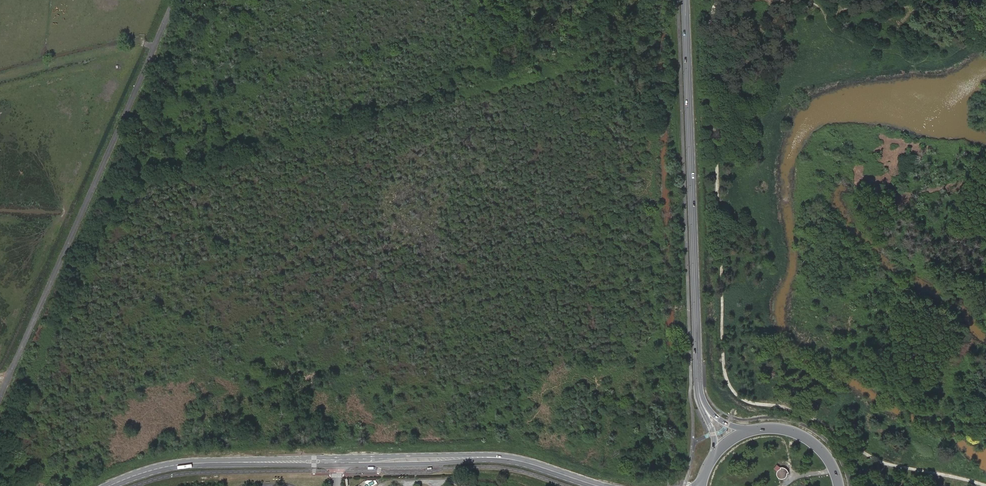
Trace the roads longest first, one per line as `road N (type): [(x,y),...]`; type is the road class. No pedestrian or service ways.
road 1 (secondary): [(108,485),(195,462),(486,457),(599,485)]
road 2 (secondary): [(700,396),(686,0)]

